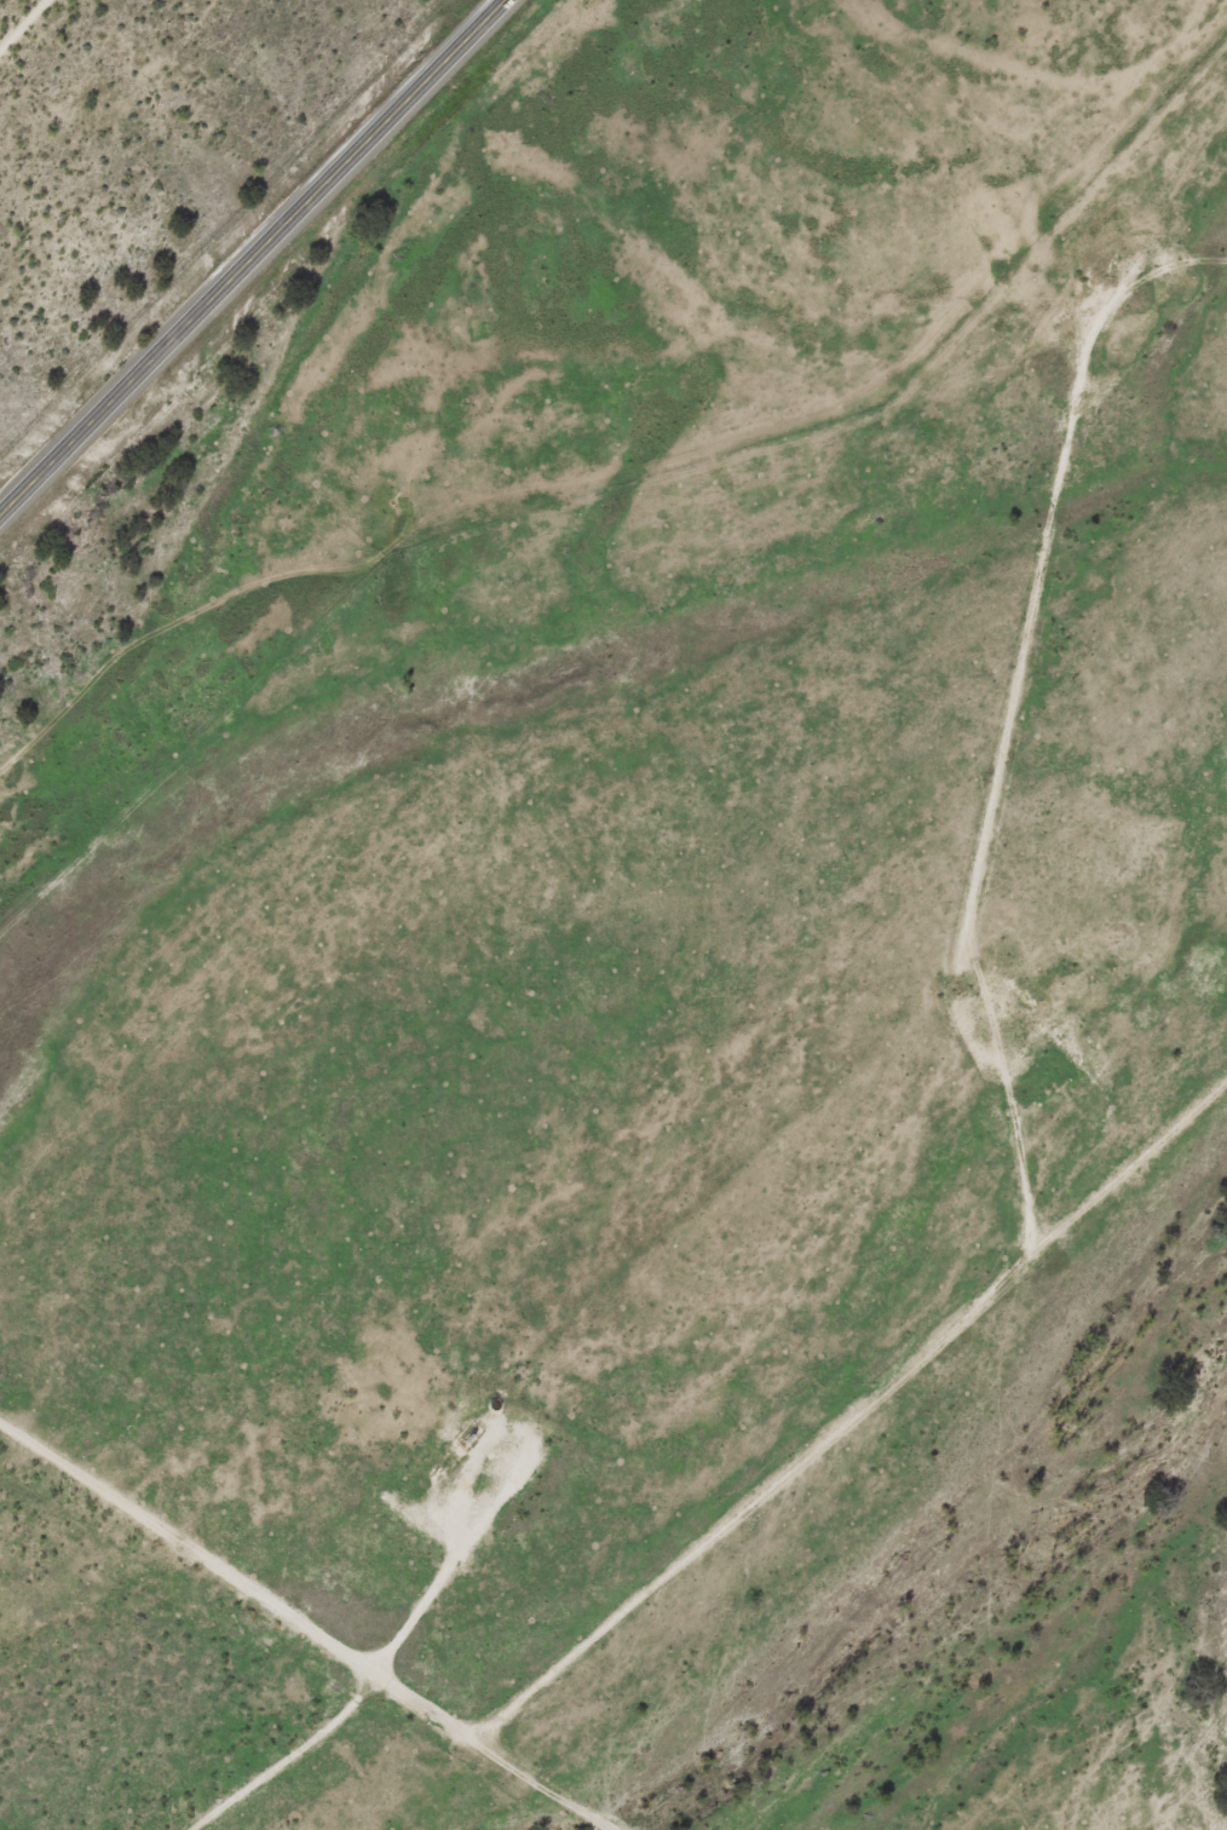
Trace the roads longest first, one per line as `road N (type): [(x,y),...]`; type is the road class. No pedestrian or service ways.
road 1 (track): [(483,1740),(1226,1109)]
road 2 (track): [(616,1829),(0,1427)]
road 3 (trunk): [(504,0),(0,514)]
road 4 (track): [(157,1829),(381,1670)]

